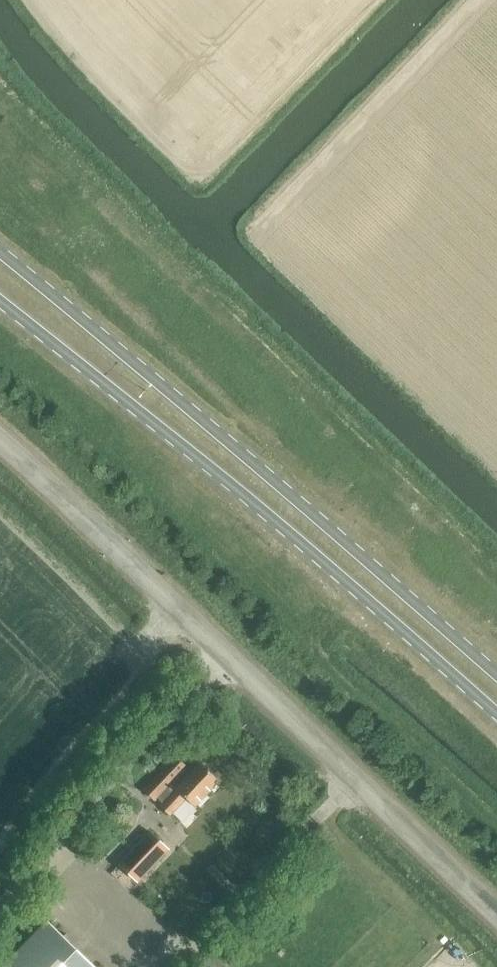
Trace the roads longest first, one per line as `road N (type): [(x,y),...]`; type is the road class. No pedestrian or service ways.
road 1 (unclassified): [(496,915),(0,441)]
road 2 (primary): [(496,676),(0,256)]
road 3 (primary): [(0,304),(371,604),(496,716)]
road 4 (track): [(222,651),(0,884)]
road 5 (track): [(302,620),(341,679),(496,824)]

